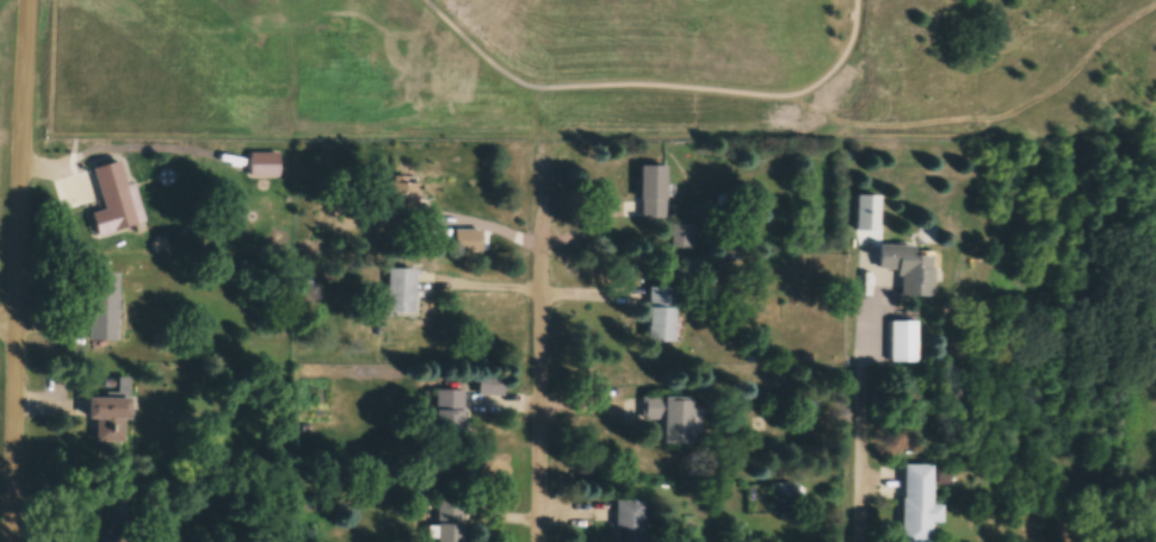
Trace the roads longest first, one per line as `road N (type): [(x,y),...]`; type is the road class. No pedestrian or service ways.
road 1 (residential): [(11,541),(26,0)]
road 2 (residential): [(538,238),(537,541)]

